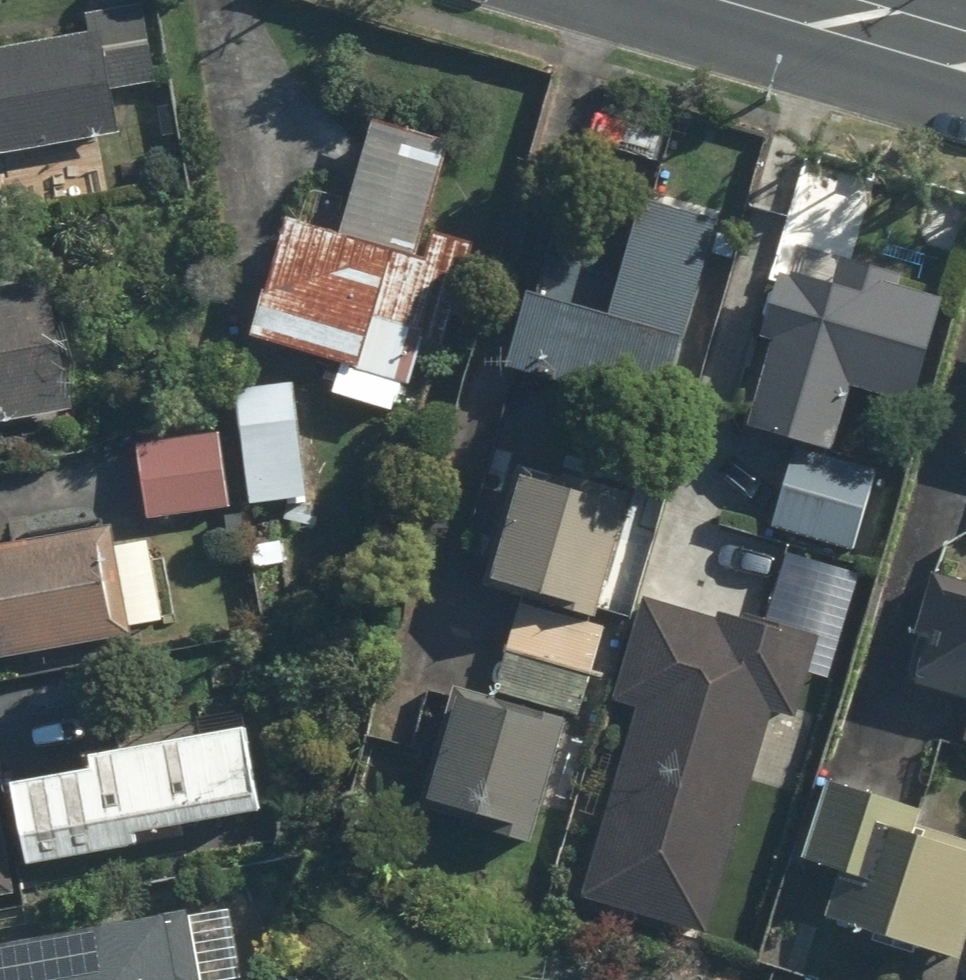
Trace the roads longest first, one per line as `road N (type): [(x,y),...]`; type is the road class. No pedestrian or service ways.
road 1 (tertiary): [(965,49),(798,0)]

